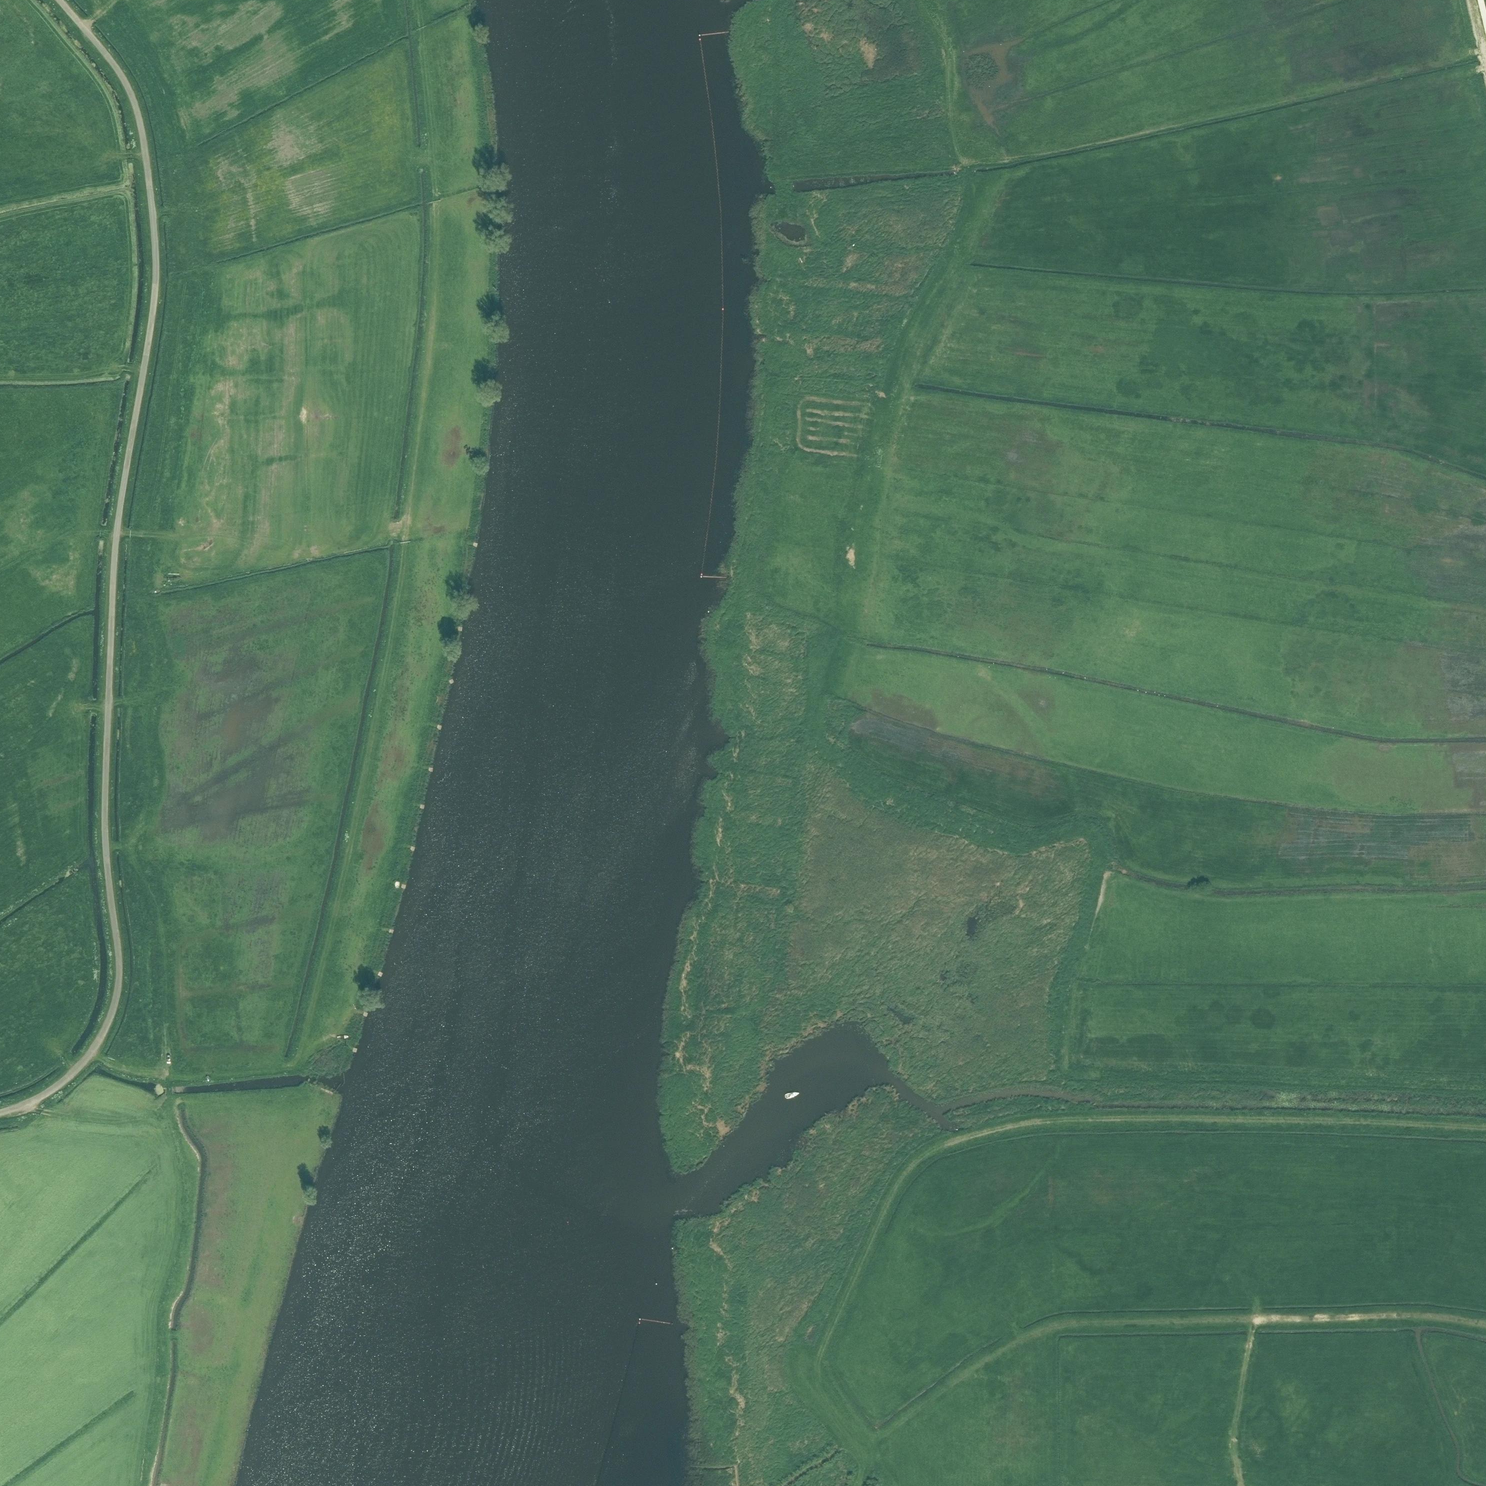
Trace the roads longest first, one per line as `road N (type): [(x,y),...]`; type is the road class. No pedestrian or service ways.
road 1 (unclassified): [(0,1112),(70,1076),(98,1043),(117,996),(105,834),(114,561),(156,294),(133,97),(61,0)]
road 2 (track): [(1485,1325),(1426,1315),(1261,1318),(1247,1352)]

